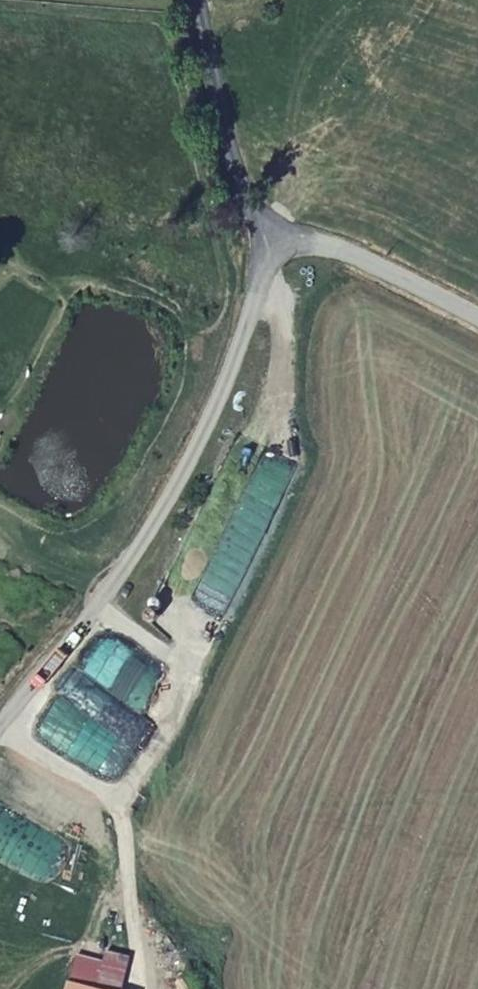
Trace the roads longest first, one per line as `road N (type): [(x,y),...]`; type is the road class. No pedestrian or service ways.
road 1 (unclassified): [(261,248),(251,309),(202,429),(156,513),(0,720)]
road 2 (track): [(135,988),(90,954),(68,921),(15,750),(0,728)]
road 3 (unclassified): [(198,0),(220,120),(261,248)]
road 4 (unclassified): [(477,321),(330,246),(261,248)]

